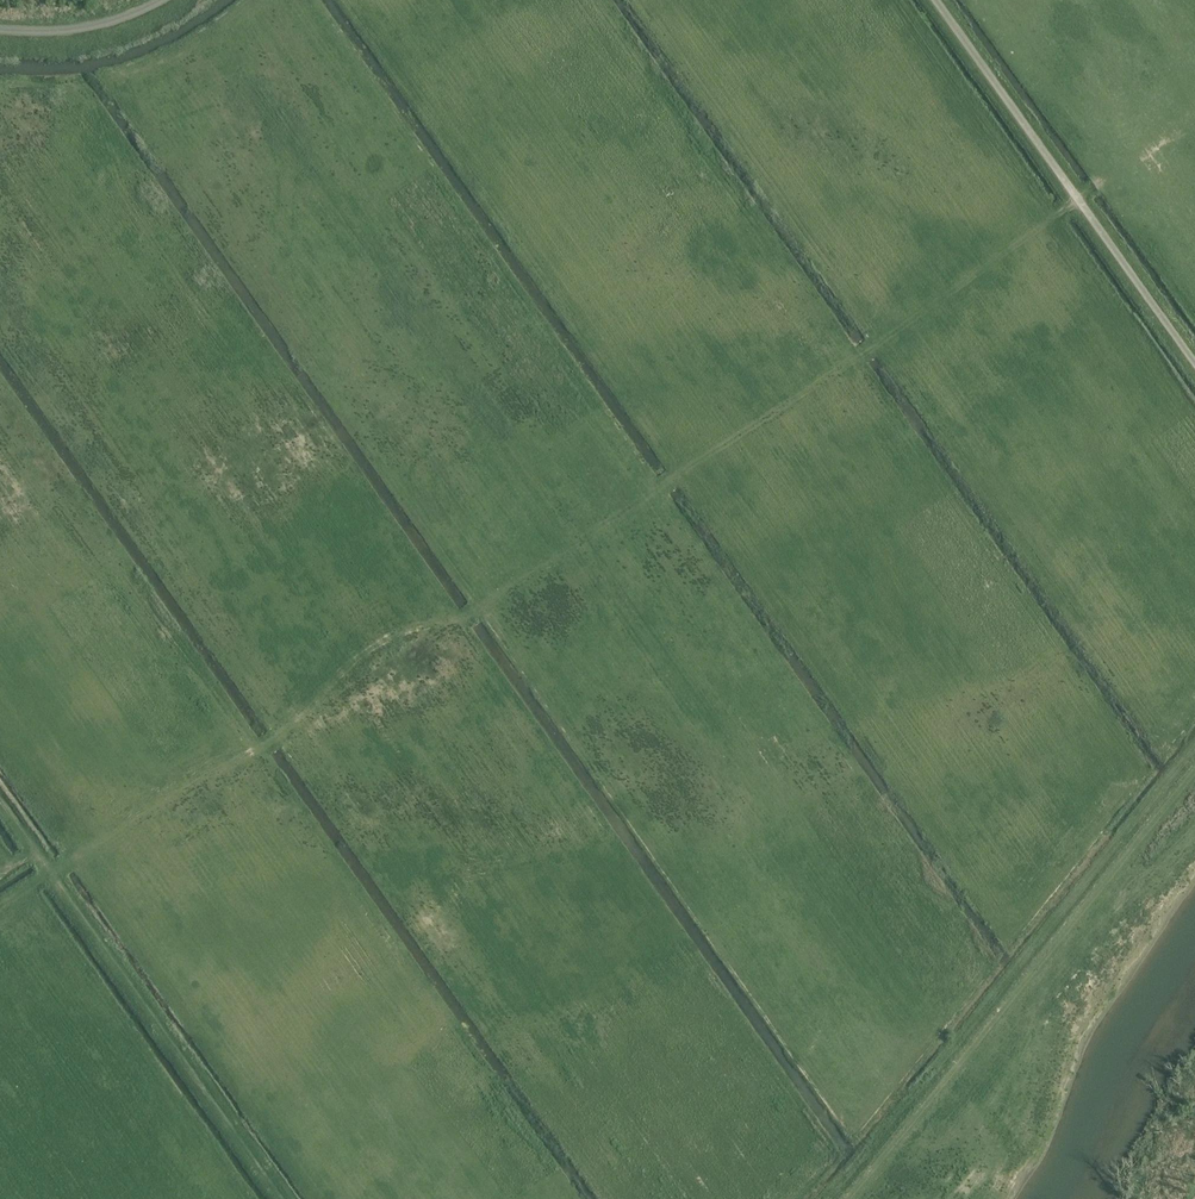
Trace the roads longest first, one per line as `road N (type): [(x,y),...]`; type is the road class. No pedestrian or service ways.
road 1 (track): [(282,1198),(0,802)]
road 2 (unclassified): [(1194,361),(936,0)]
road 3 (unclassified): [(0,31),(78,30),(163,0)]

